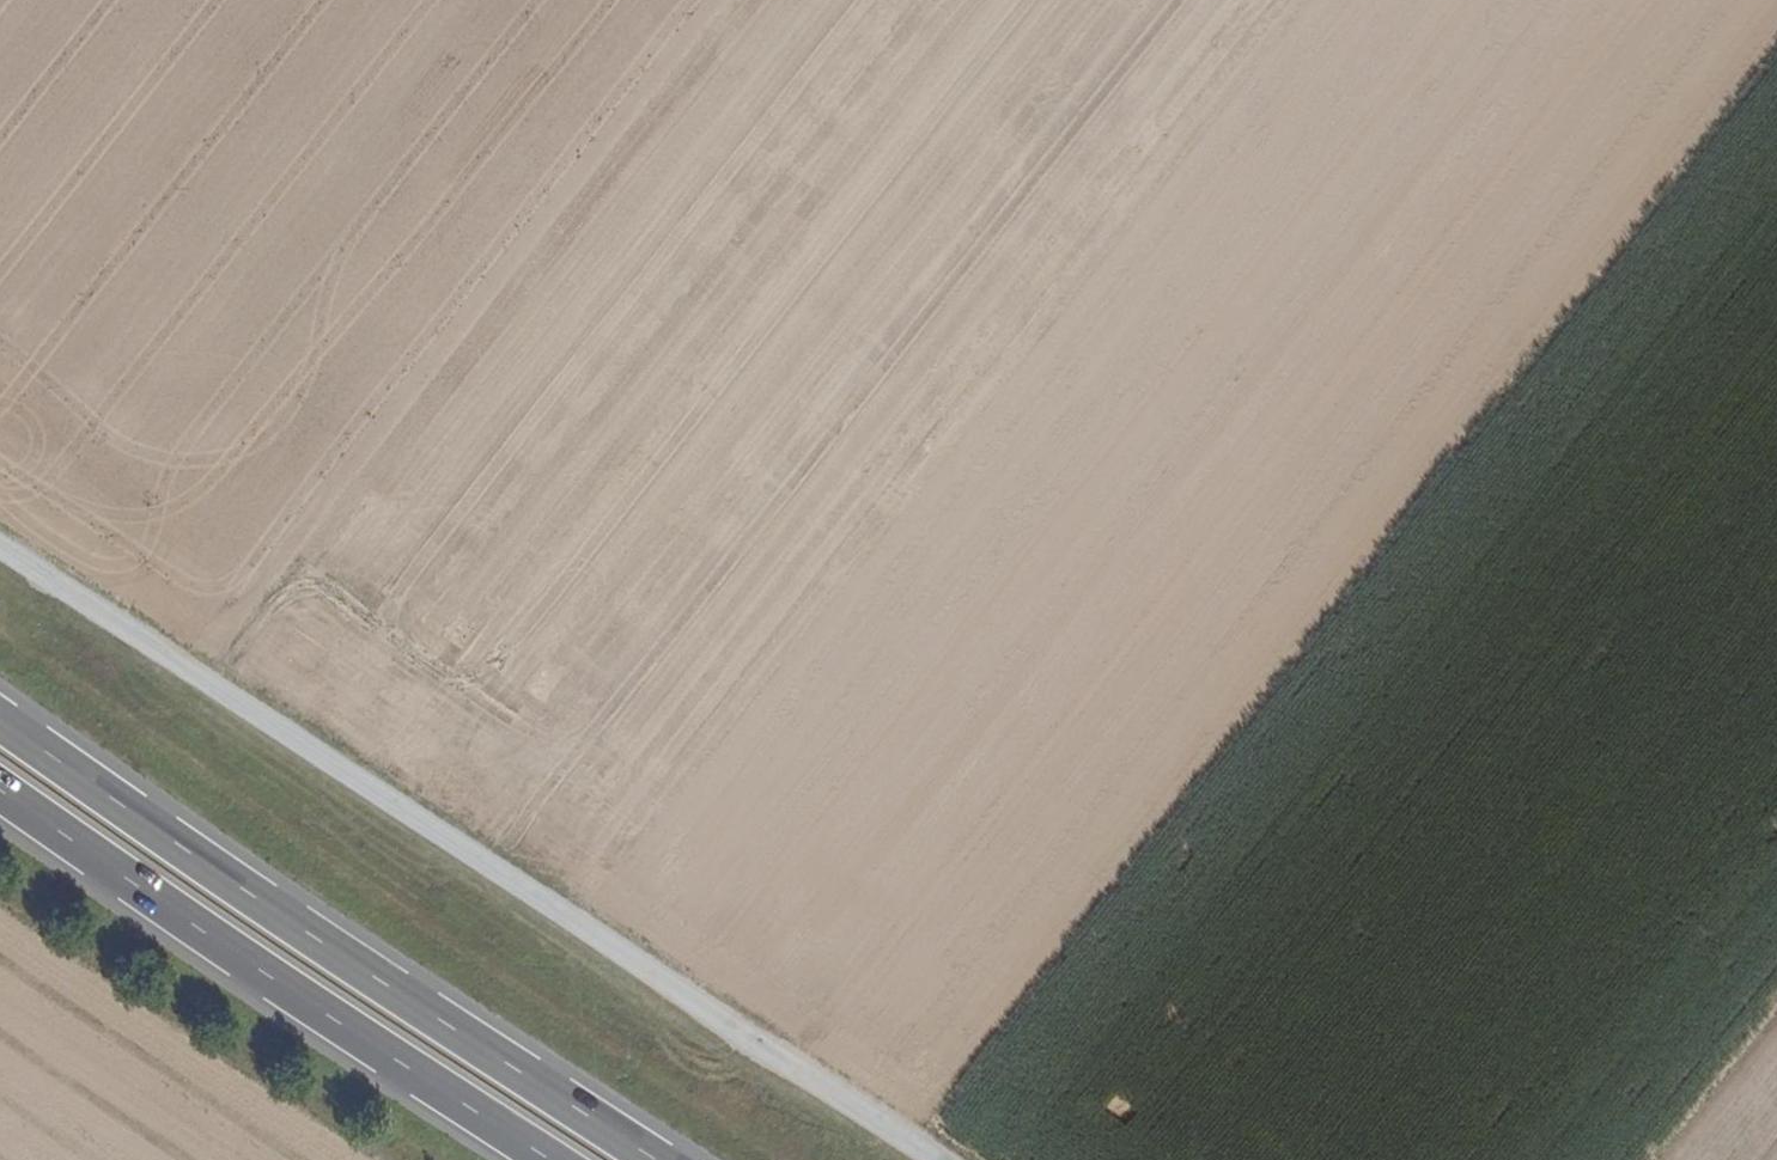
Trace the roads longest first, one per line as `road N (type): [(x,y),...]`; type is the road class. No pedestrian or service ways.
road 1 (trunk): [(658,1159),(0,720)]
road 2 (trunk): [(0,790),(553,1159)]

